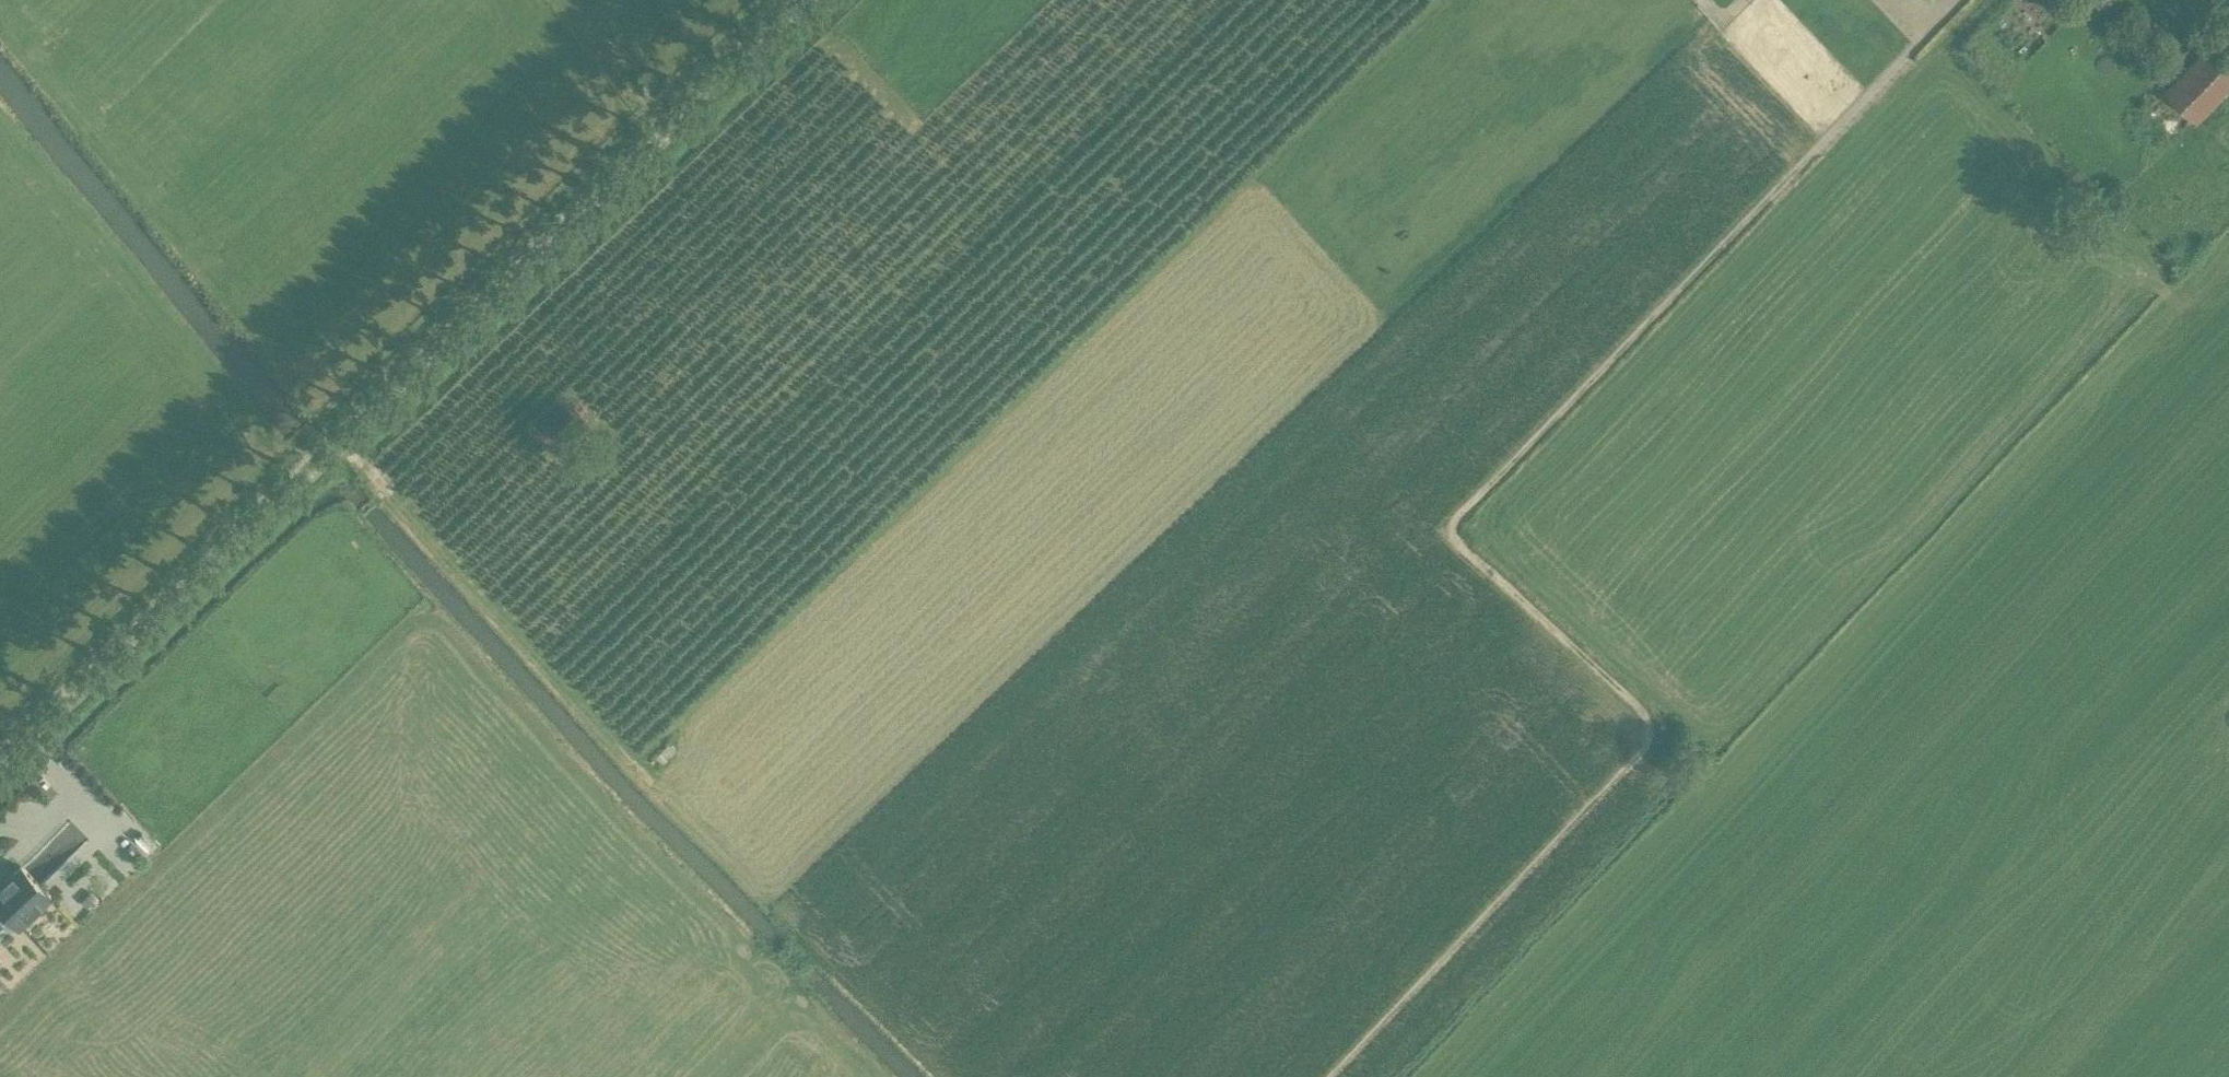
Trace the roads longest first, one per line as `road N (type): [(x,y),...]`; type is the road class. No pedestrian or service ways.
road 1 (tertiary): [(0,759),(798,0)]

